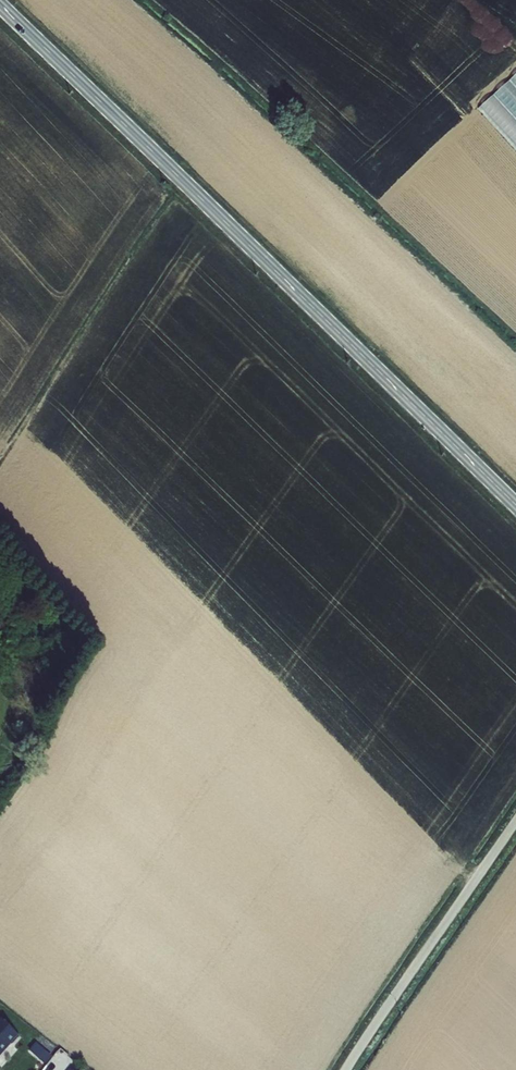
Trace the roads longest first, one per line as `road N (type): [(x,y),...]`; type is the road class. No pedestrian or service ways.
road 1 (secondary): [(515,506),(0,6)]
road 2 (unclassified): [(346,1069),(515,822)]

